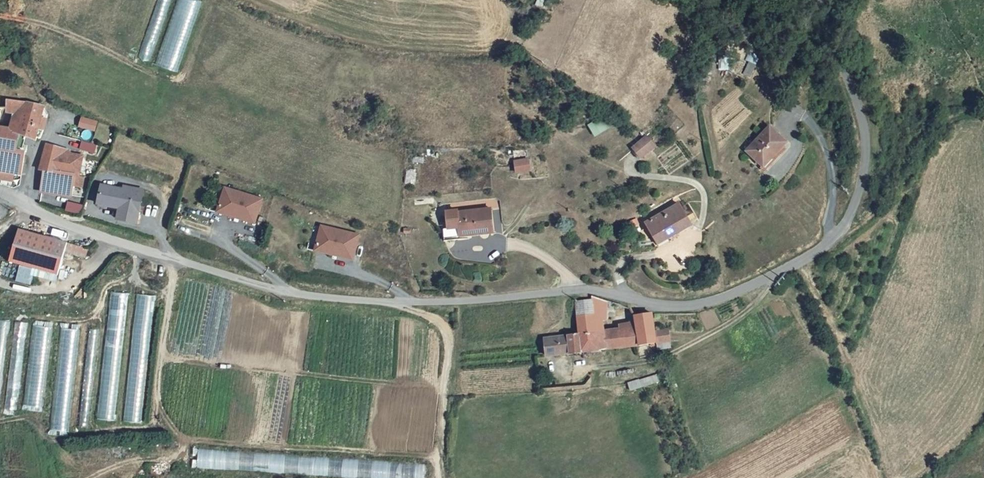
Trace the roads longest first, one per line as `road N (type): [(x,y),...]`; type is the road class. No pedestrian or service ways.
road 1 (unclassified): [(0,186),(225,275),(291,291),(399,298),(573,281),(681,303),(720,296),(829,238),(861,182),(861,115),(819,0)]

